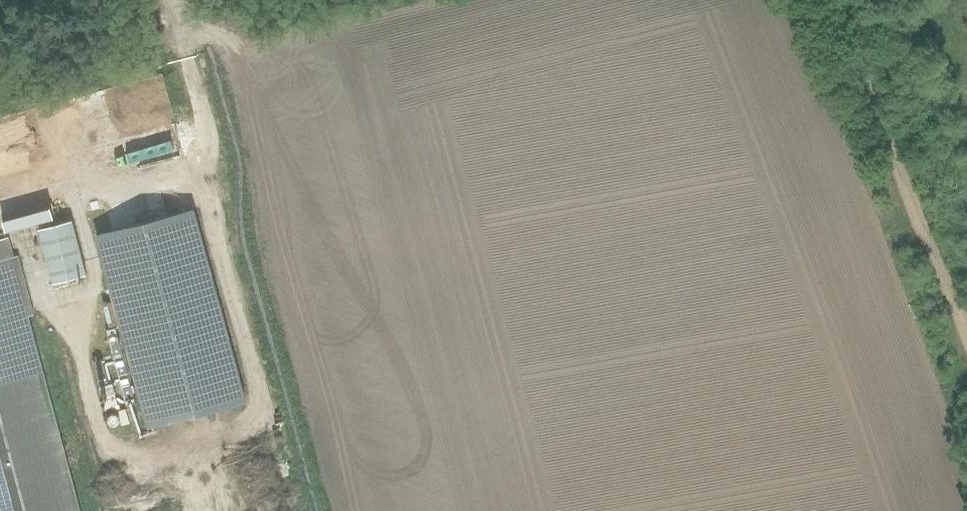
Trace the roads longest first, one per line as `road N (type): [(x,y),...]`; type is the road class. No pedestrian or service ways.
road 1 (track): [(966,330),(831,0)]

